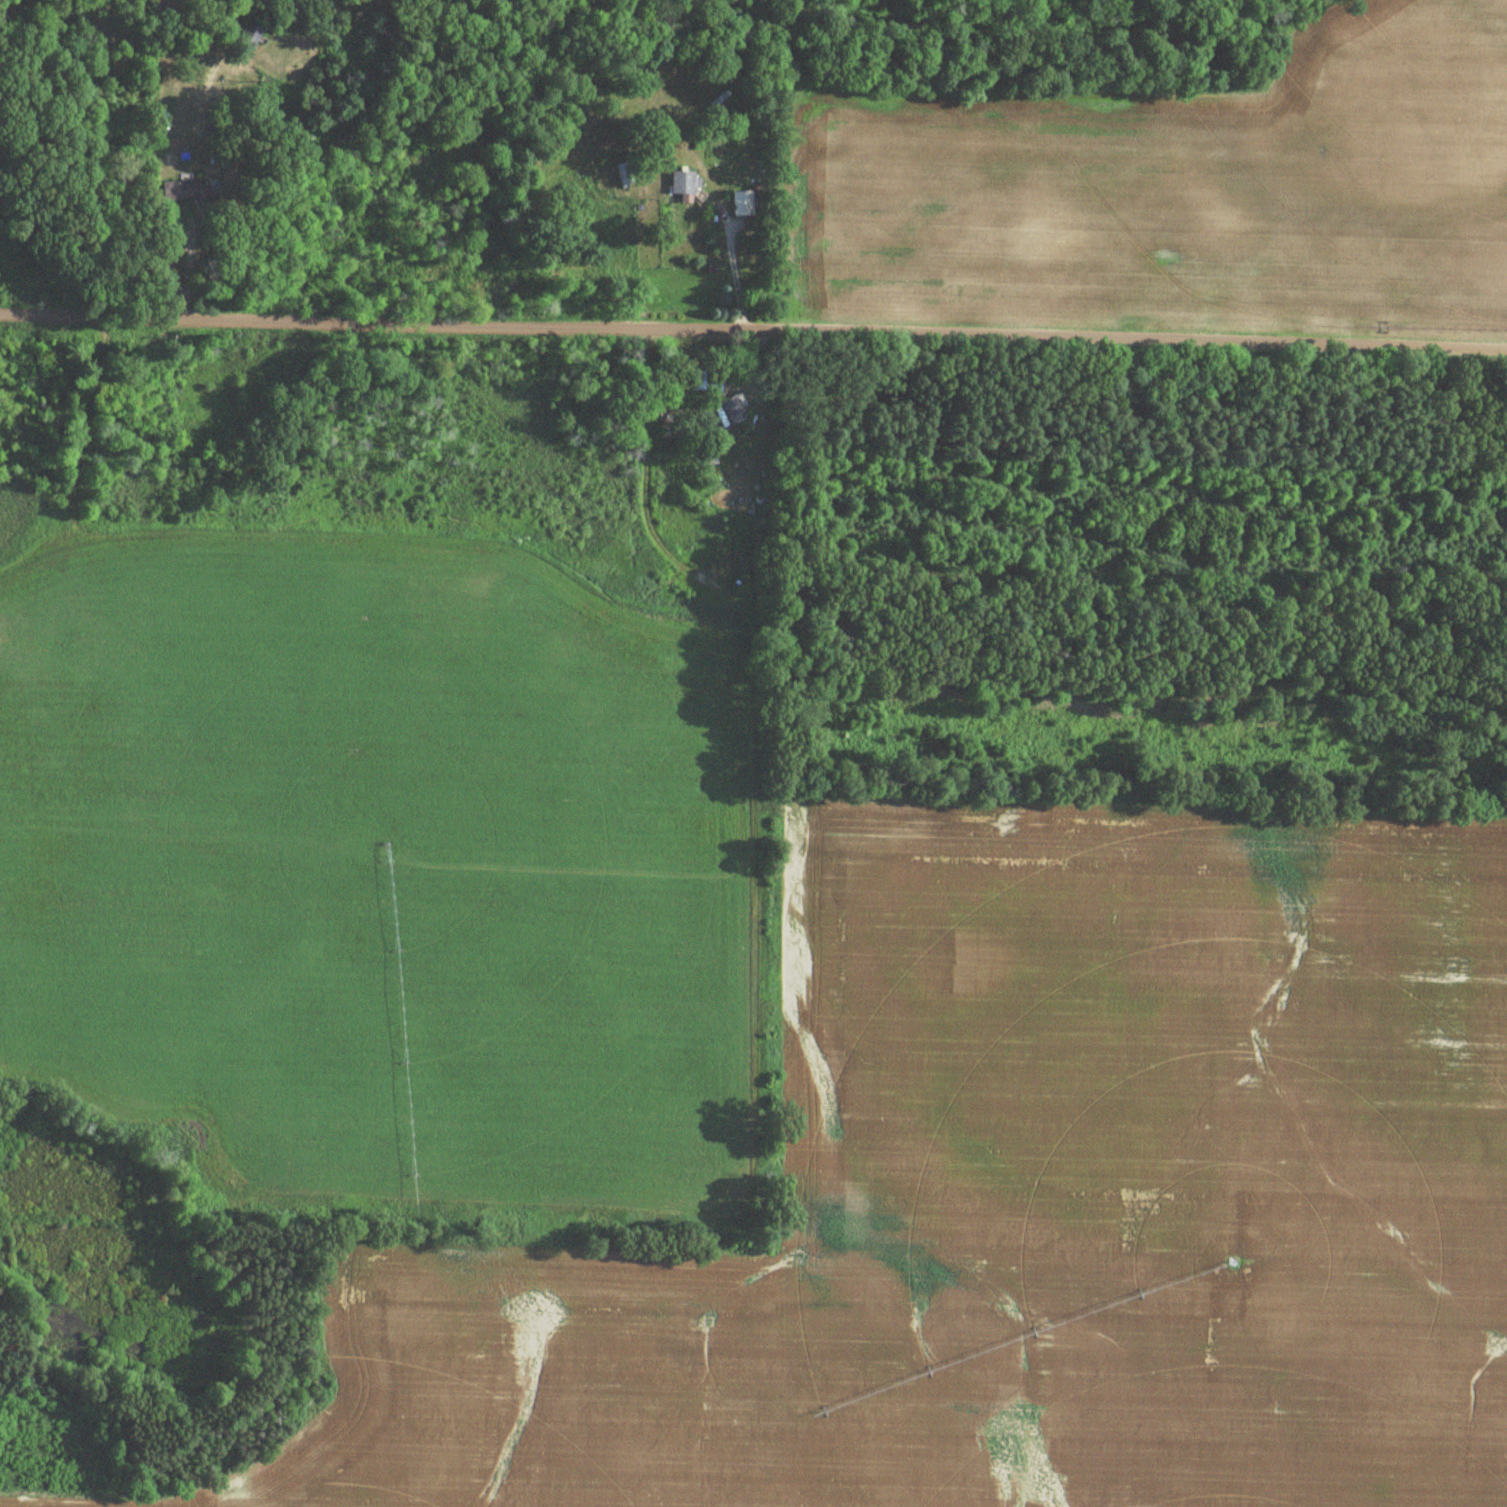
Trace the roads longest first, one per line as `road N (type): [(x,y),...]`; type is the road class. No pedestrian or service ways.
road 1 (residential): [(1506,350),(0,313)]

